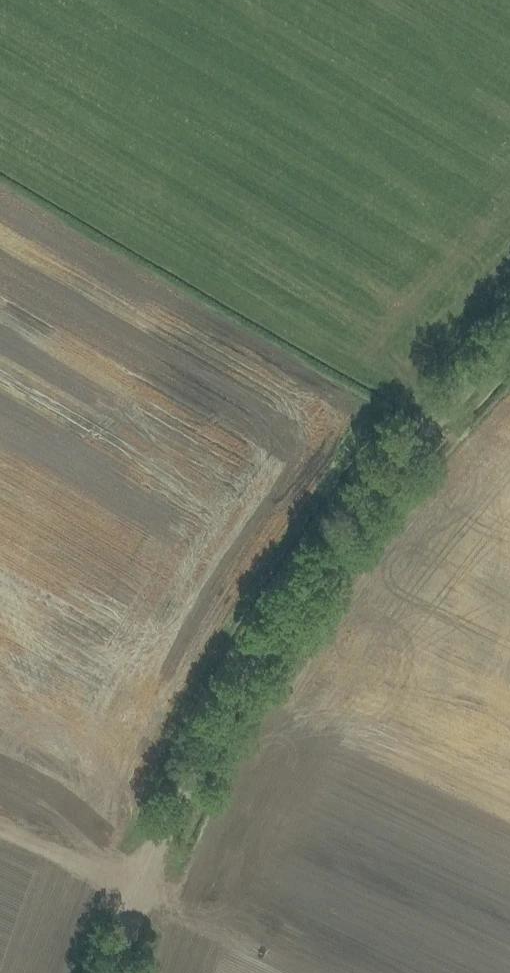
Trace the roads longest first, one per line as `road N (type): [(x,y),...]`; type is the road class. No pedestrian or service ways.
road 1 (unclassified): [(116,972),(155,852),(225,693),(363,495),(509,325)]

